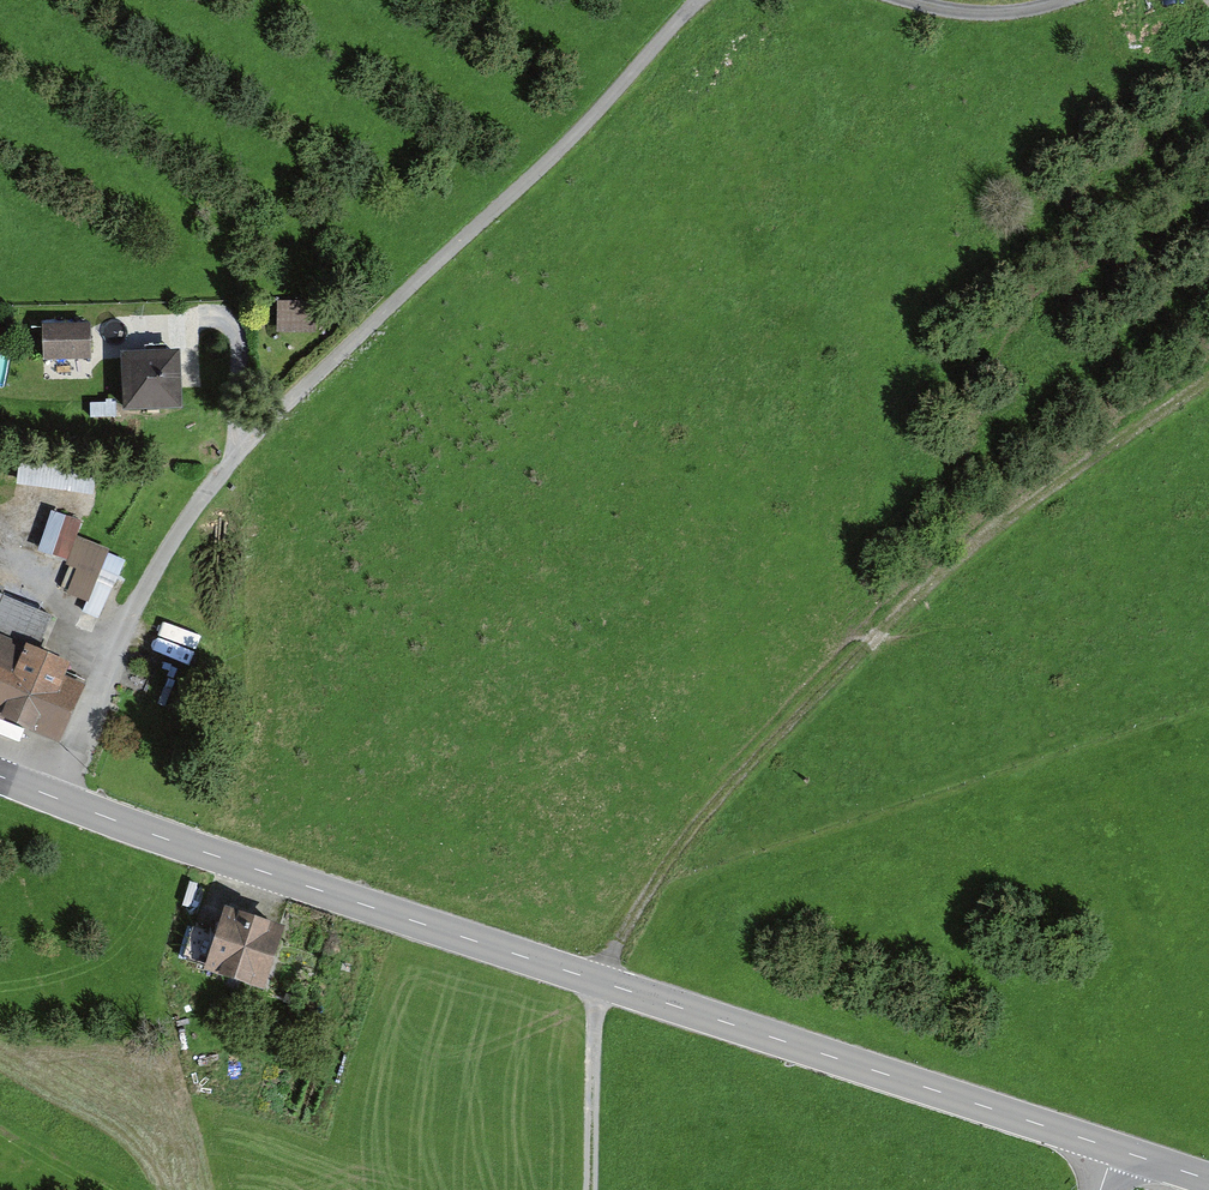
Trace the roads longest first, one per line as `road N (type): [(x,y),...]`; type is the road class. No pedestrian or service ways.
road 1 (tertiary): [(1115,1149),(192,848),(0,776)]
road 2 (track): [(589,1189),(595,980),(648,889),(776,736),(961,559),(1208,380)]
road 3 (track): [(701,0),(560,152),(231,460),(124,626),(56,799)]
road 4 (track): [(135,330),(177,330),(205,318),(236,331),(231,460)]
road 5 (track): [(1064,0),(999,14),(901,0)]

